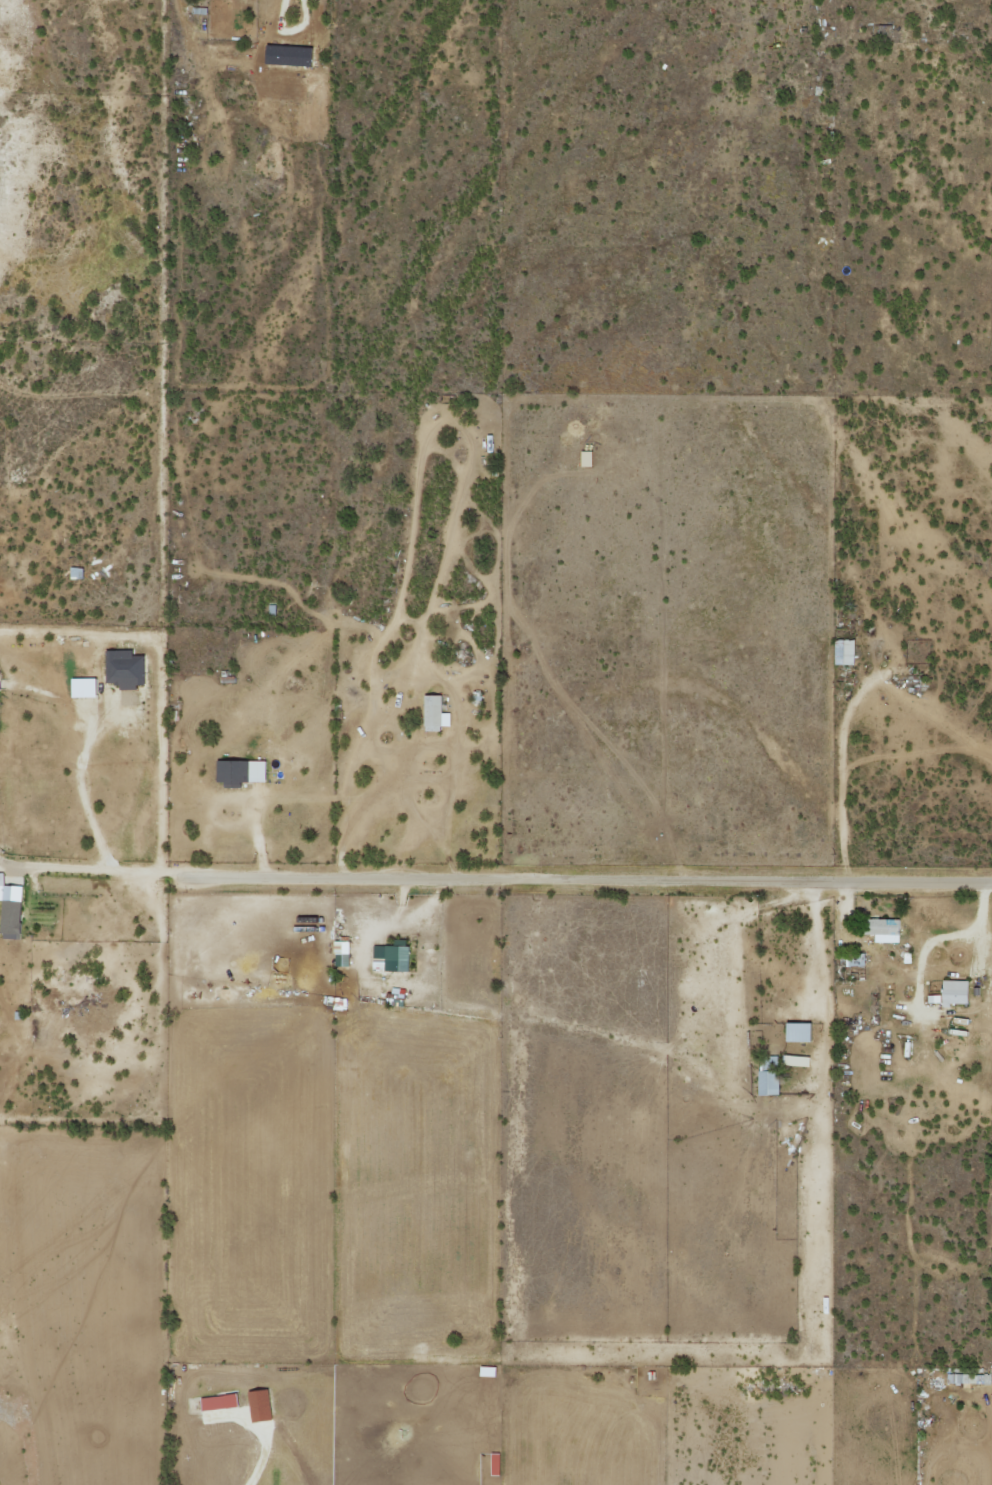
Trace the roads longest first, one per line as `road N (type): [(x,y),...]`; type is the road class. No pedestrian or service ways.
road 1 (residential): [(222,880),(991,885)]

